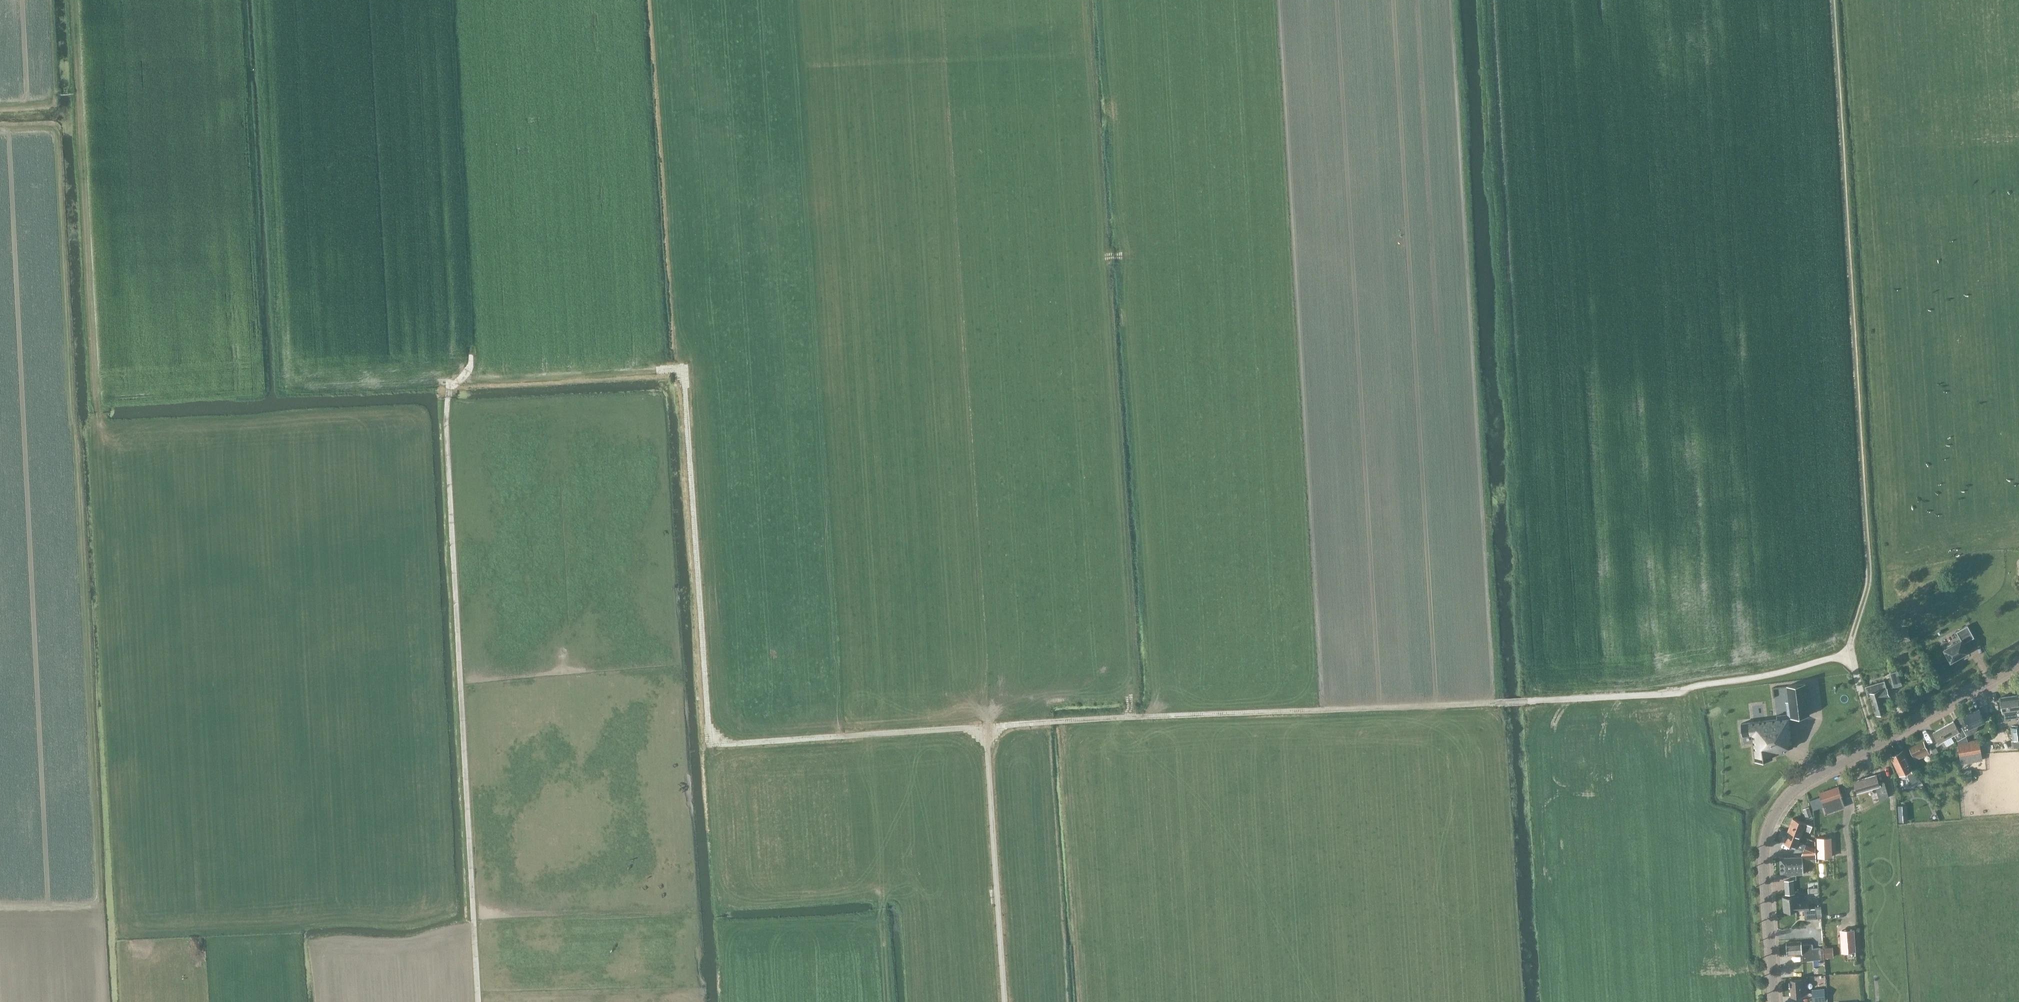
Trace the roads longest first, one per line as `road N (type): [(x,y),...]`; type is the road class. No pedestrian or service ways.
road 1 (tertiary): [(1774,1001),(1764,847),(1777,810),(1806,782),(2018,663)]

